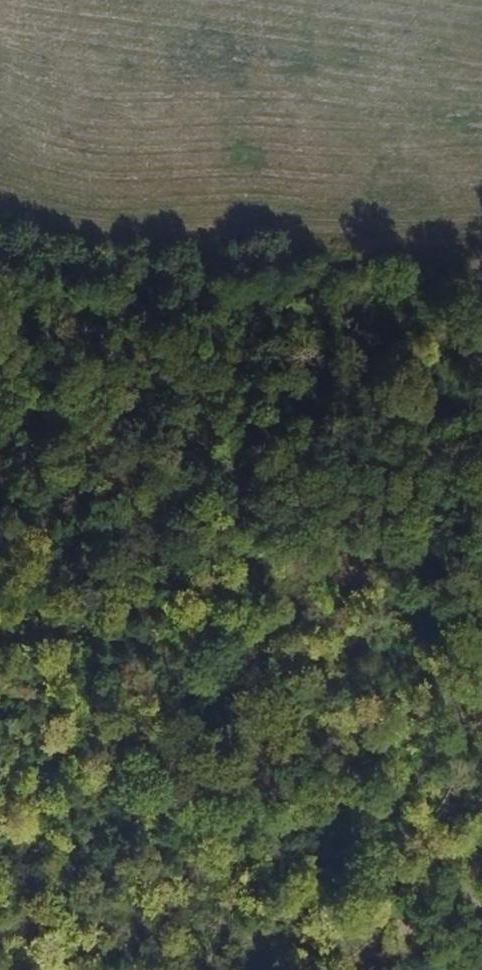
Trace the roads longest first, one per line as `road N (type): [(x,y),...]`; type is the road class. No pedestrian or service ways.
road 1 (track): [(0,214),(101,232),(481,230)]

